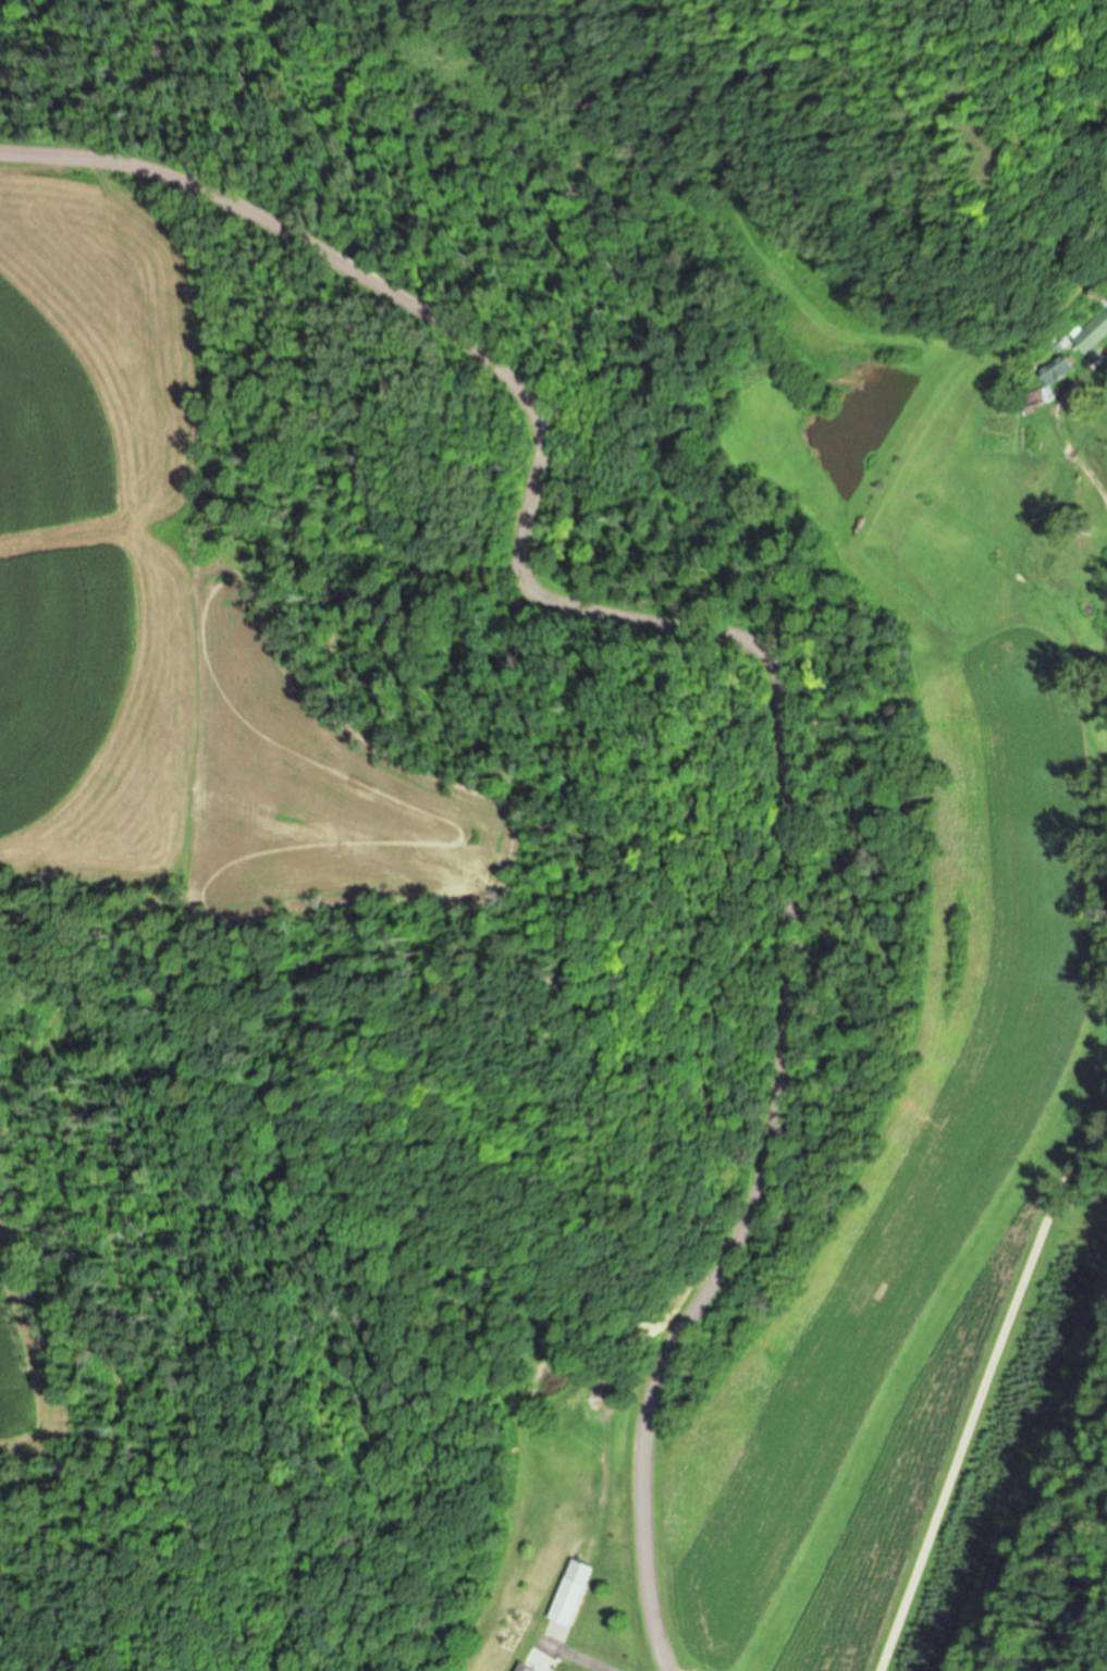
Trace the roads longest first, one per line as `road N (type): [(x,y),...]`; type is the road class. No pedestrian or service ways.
road 1 (residential): [(673,1670),(662,1639),(639,1411),(722,1257),(772,1113),(797,883),(791,718),(774,644),(591,615),(537,580),(524,539),(541,400),(416,320),(293,261),(0,196)]

